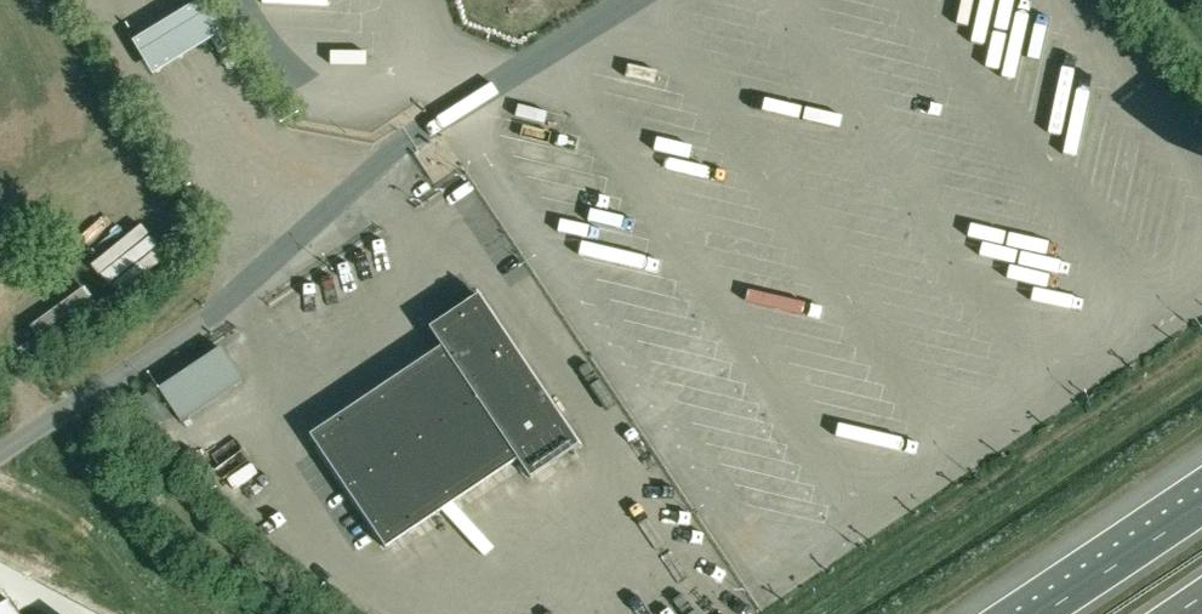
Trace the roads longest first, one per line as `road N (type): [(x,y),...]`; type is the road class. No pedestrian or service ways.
road 1 (track): [(0,460),(25,493),(164,613)]
road 2 (motorway): [(1201,496),(1025,613)]

